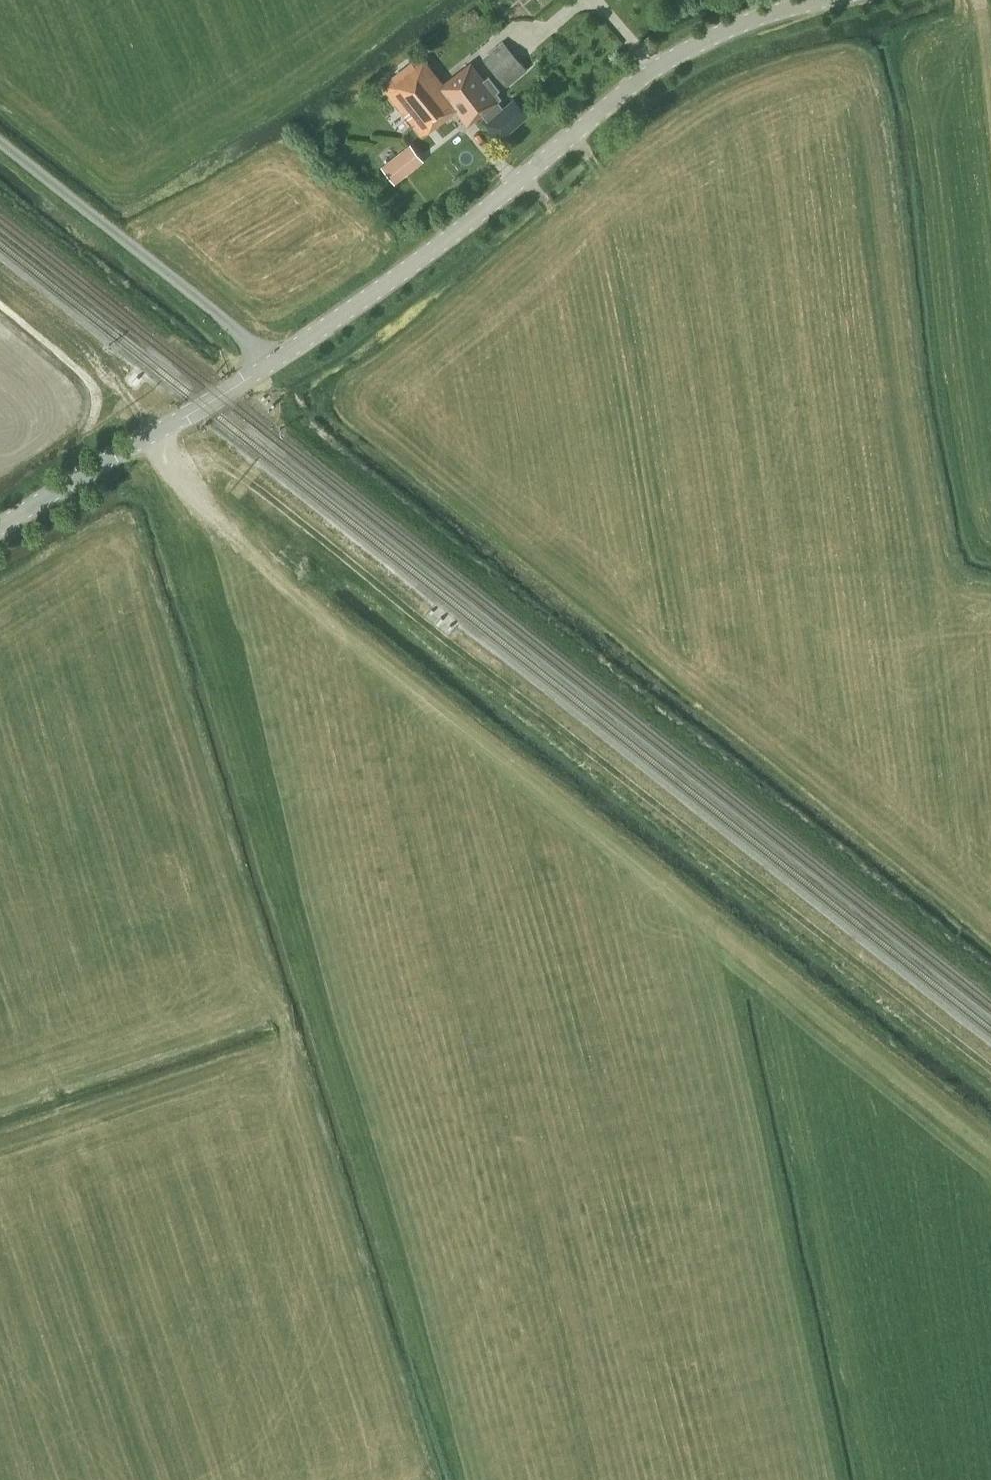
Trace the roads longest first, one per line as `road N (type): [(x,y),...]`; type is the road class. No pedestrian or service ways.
road 1 (track): [(182,420),(202,444),(990,1071)]
road 2 (tertiary): [(0,531),(355,309),(698,43),(827,0)]

